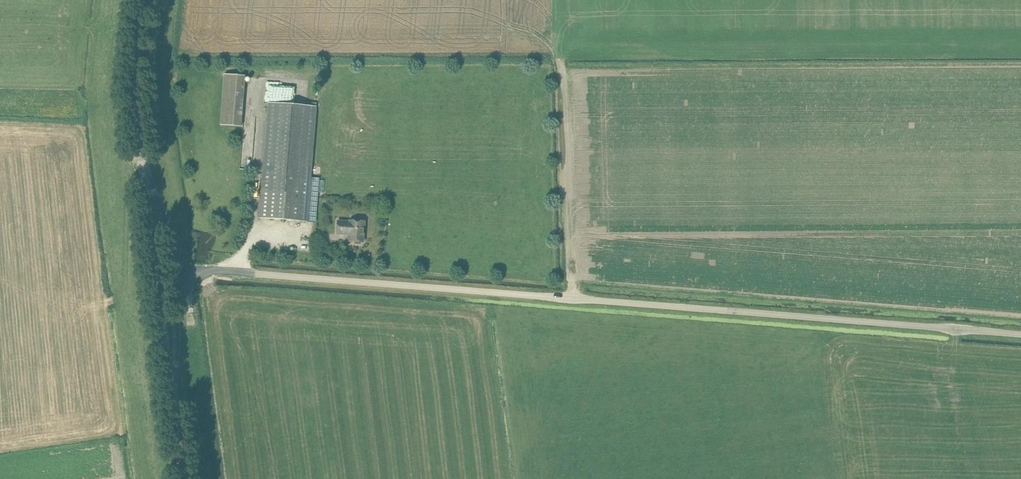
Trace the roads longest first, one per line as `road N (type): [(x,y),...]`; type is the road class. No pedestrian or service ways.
road 1 (unclassified): [(185,273),(1020,336)]
road 2 (unclassified): [(173,406),(142,165)]
road 3 (unclassified): [(142,165),(135,60),(141,0)]
road 4 (unclassified): [(173,406),(185,273)]

